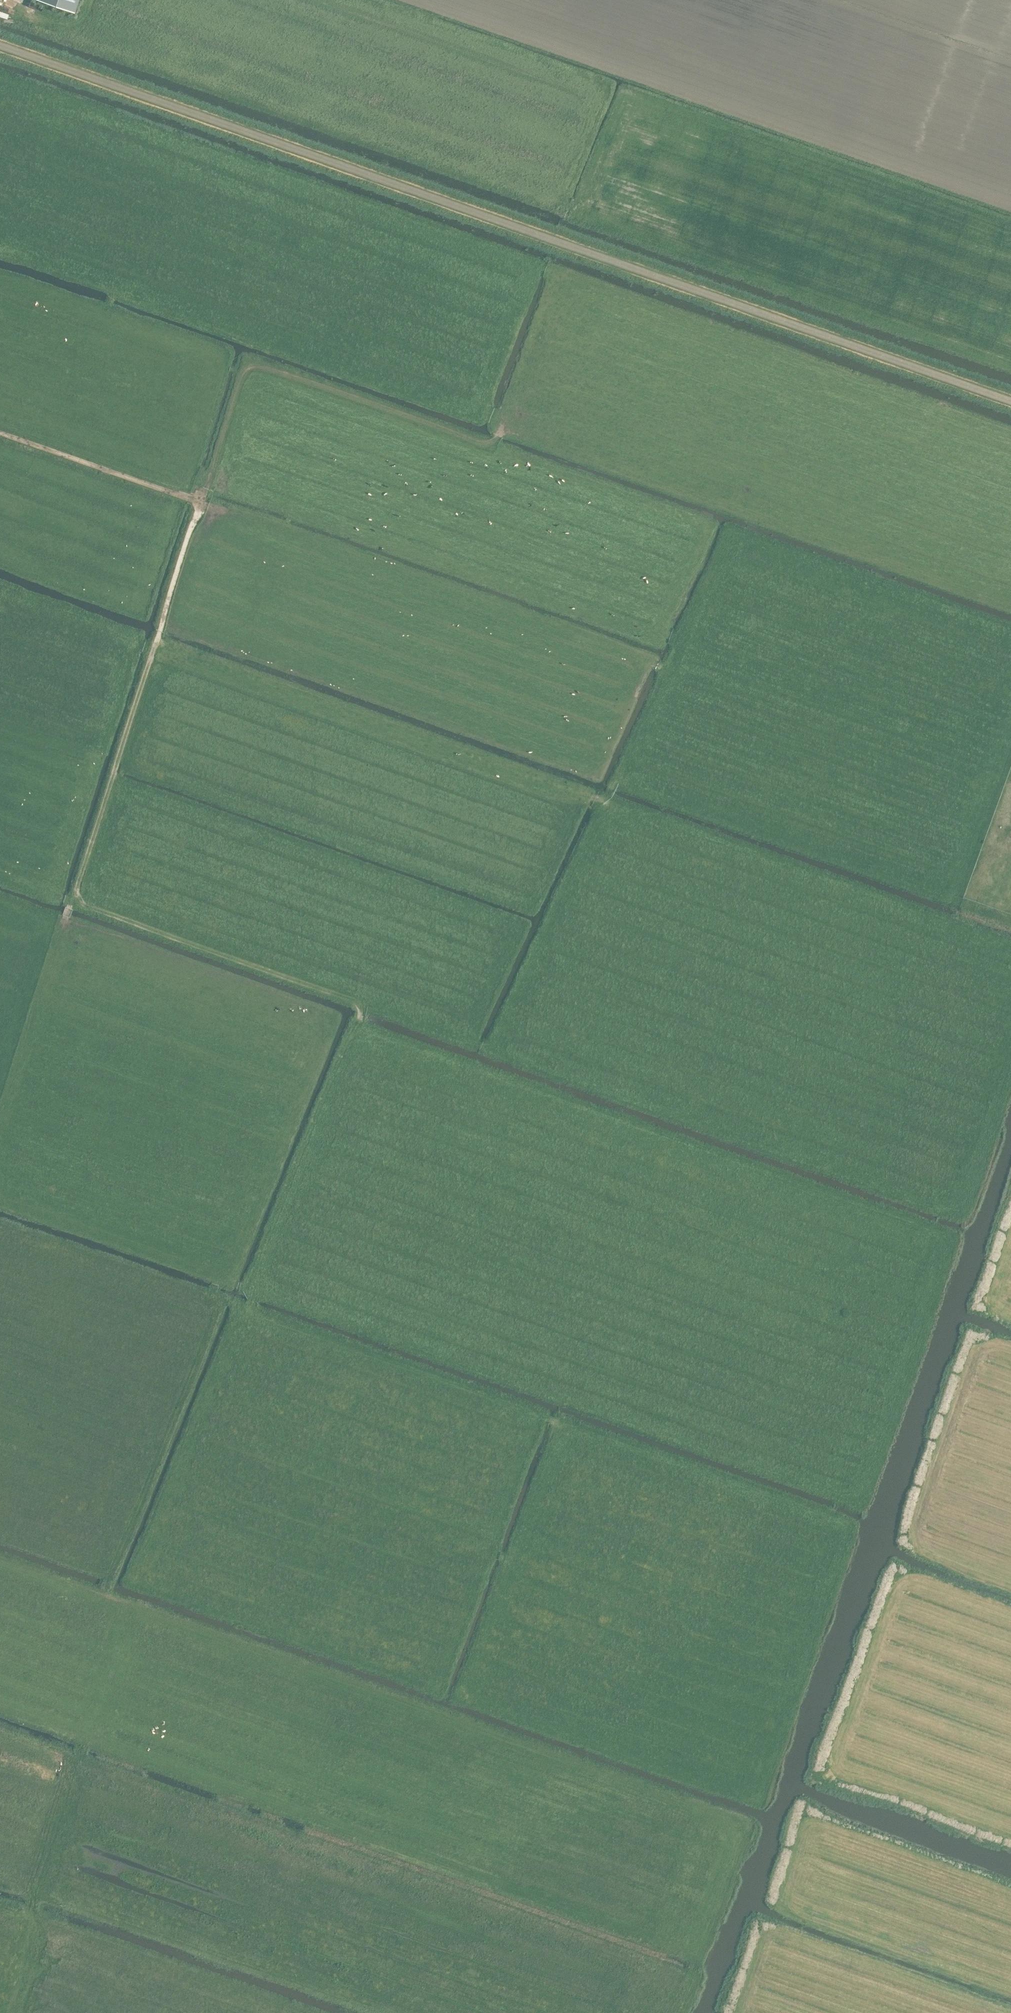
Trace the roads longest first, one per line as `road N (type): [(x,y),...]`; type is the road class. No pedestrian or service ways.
road 1 (unclassified): [(1010,400),(0,45)]
road 2 (track): [(360,1014),(349,999),(78,898),(197,515),(194,500),(0,432)]

